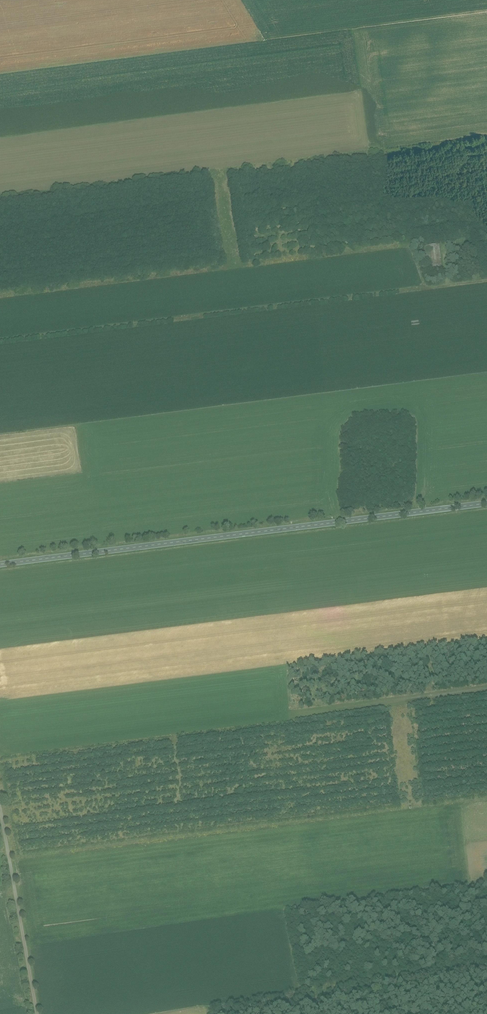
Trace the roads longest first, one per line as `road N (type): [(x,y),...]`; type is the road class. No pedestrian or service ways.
road 1 (tertiary): [(0,565),(486,503)]
road 2 (residential): [(0,810),(37,1013)]

